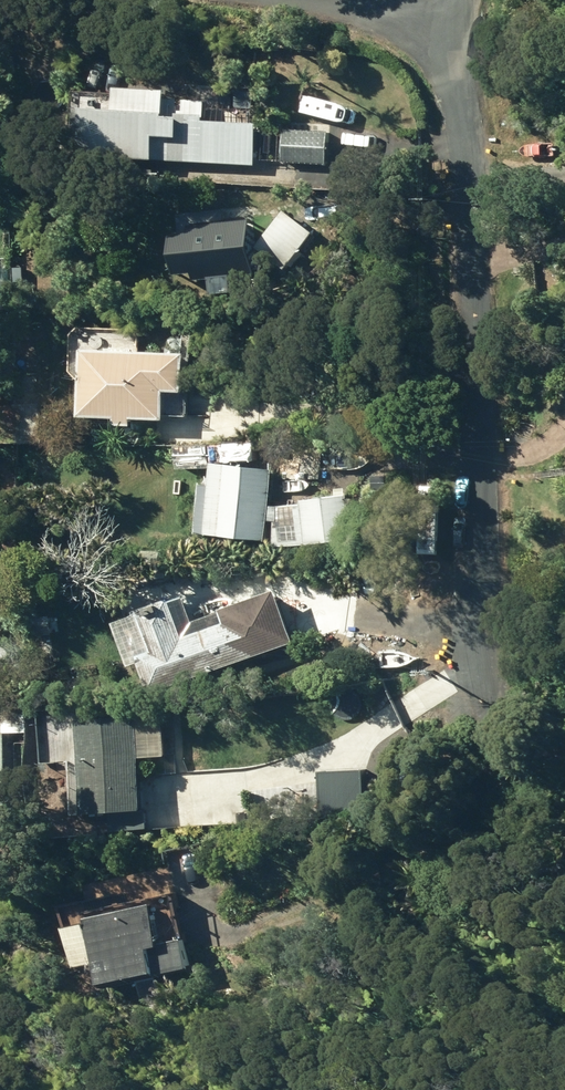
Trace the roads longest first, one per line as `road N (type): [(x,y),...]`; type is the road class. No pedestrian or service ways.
road 1 (residential): [(479,672),(471,193),(444,24)]
road 2 (residential): [(302,0),(444,24)]

